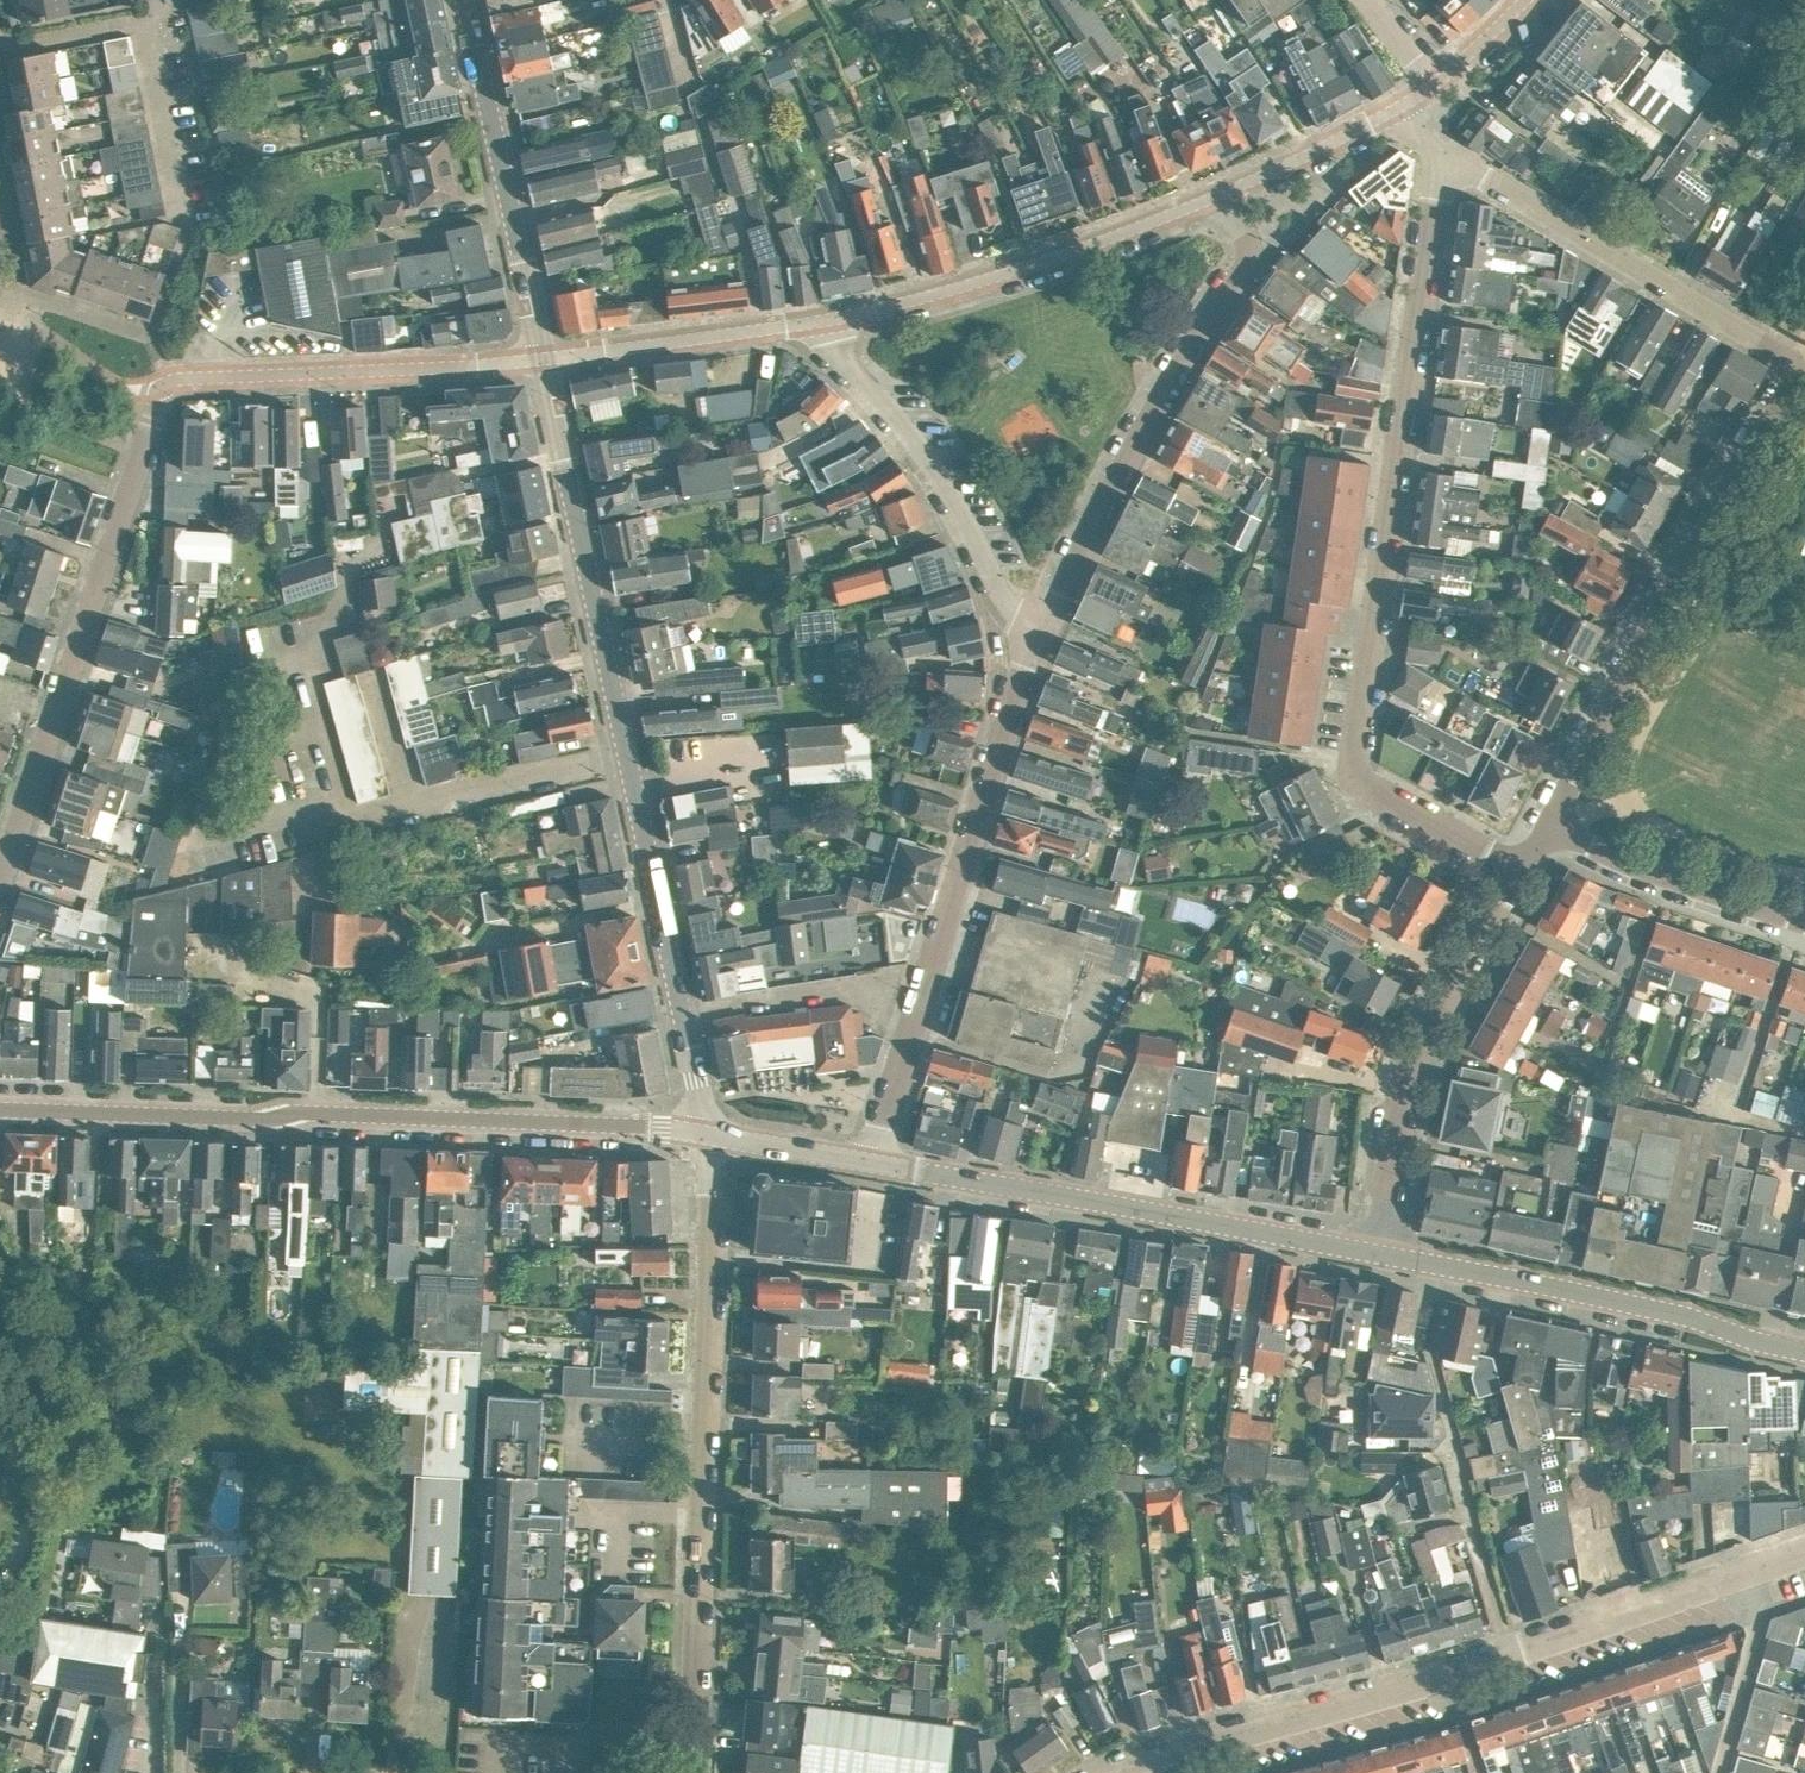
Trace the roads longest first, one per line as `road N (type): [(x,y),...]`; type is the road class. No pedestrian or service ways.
road 1 (residential): [(1442,152),(1353,758),(1355,773),(1372,790),(1515,870)]
road 2 (residential): [(711,1136),(308,1110),(270,1120),(0,1109)]
road 3 (residential): [(711,1136),(690,1772)]
road 4 (residential): [(1041,626),(872,1165)]
road 5 (residential): [(1549,827),(1804,364)]
road 6 (residential): [(0,884),(152,421),(154,388)]
road 7 (tertiary): [(1375,1251),(872,1165)]
road 8 (residential): [(1041,626),(1165,384),(1245,267),(1226,192)]
road 9 (residential): [(625,753),(351,826),(310,656)]
road 10 (tertiary): [(1804,1352),(1662,1311),(1375,1251)]
road 11 (residential): [(1226,192),(1029,265),(826,319)]
road 12 (residential): [(1442,152),(1804,364)]
road 13 (residential): [(1112,1772),(1509,1654)]
road 14 (residential): [(1375,1251),(1416,1047),(1515,870)]
road 15 (tertiary): [(625,753),(544,361)]
road 16 (tertiary): [(711,1136),(625,753)]
road 17 (residential): [(544,361),(206,377),(154,388)]
road 18 (residential): [(826,319),(833,342),(931,467),(1014,614),(1041,626)]
road 19 (tertiary): [(544,361),(465,0)]
road 20 (residential): [(544,361),(826,319)]
road 21 (residential): [(1804,920),(1549,827)]
road 22 (residential): [(1509,1654),(1736,1575)]
road 23 (residential): [(1509,1654),(1450,1444)]
road 24 (residential): [(187,226),(145,23)]
road 25 (residential): [(1719,1772),(1757,1632),(1736,1575)]
road 26 (residential): [(1393,110),(1226,192)]
road 27 (tertiary): [(872,1165),(711,1136)]
road 28 (residential): [(5,317),(23,296),(150,338)]
road 29 (residential): [(0,49),(145,23)]
road 30 (residential): [(161,1634),(158,1772)]
road 31 (residential): [(1523,0),(1431,85)]

